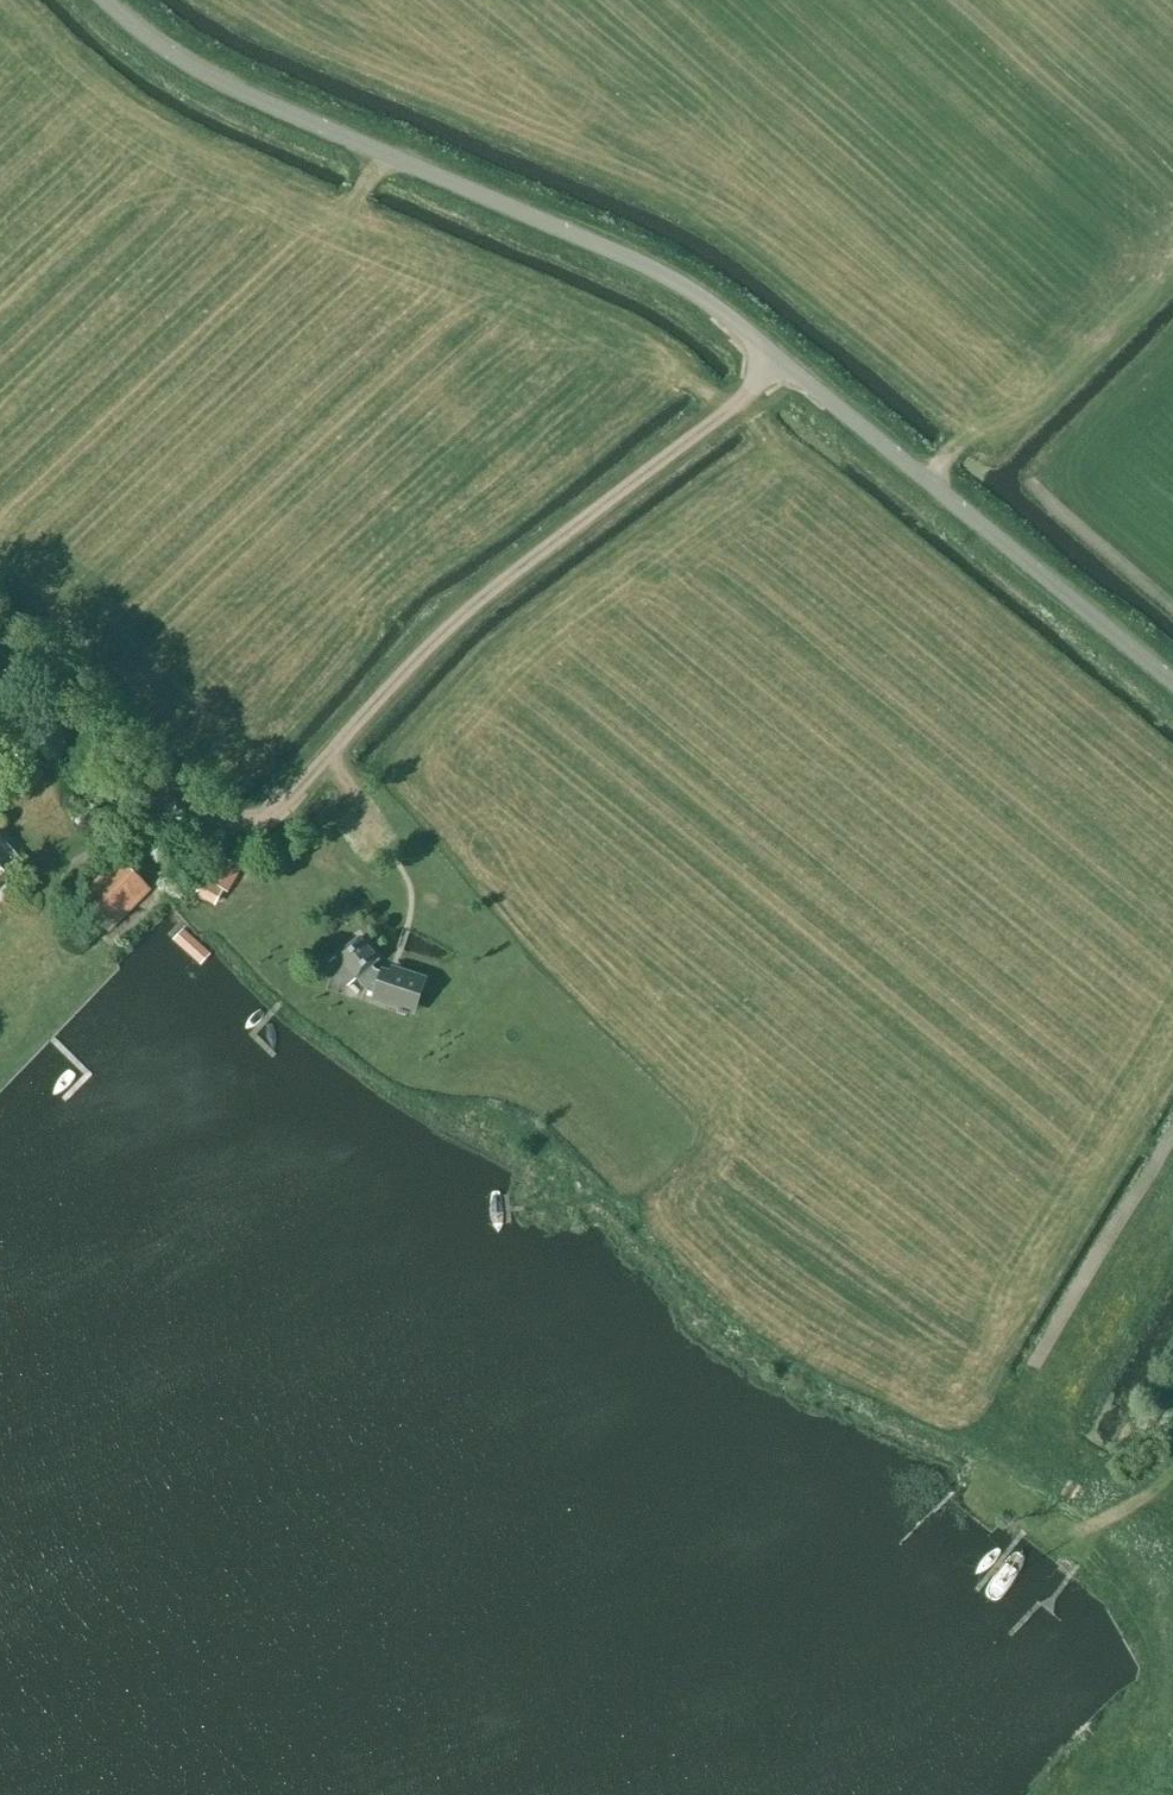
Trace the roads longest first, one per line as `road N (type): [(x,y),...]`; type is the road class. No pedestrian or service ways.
road 1 (unclassified): [(108,0),(236,88),(678,280),(1172,680)]
road 2 (track): [(779,358),(745,395),(466,608),(262,823),(184,810),(42,691)]

